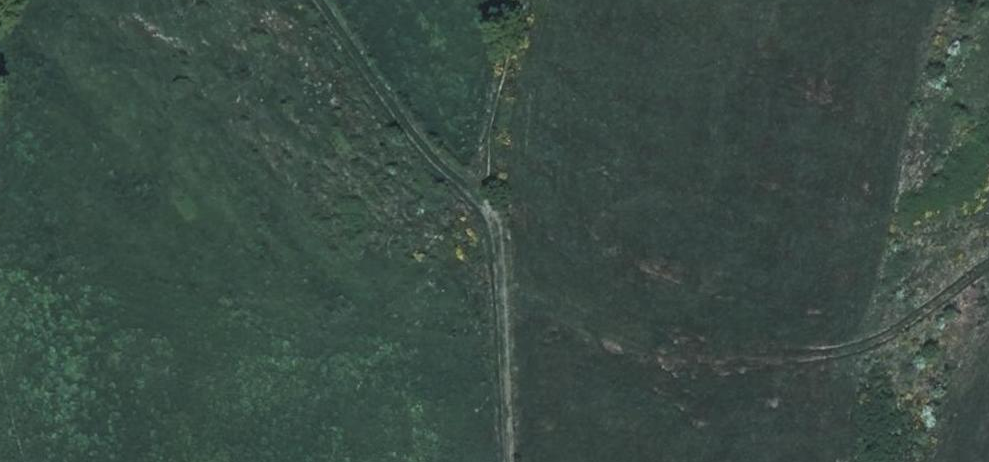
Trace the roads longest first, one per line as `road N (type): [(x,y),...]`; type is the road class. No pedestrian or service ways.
road 1 (track): [(519,0),(490,138),(486,196),(505,275),(508,461)]
road 2 (track): [(486,196),(427,151),(322,0)]

